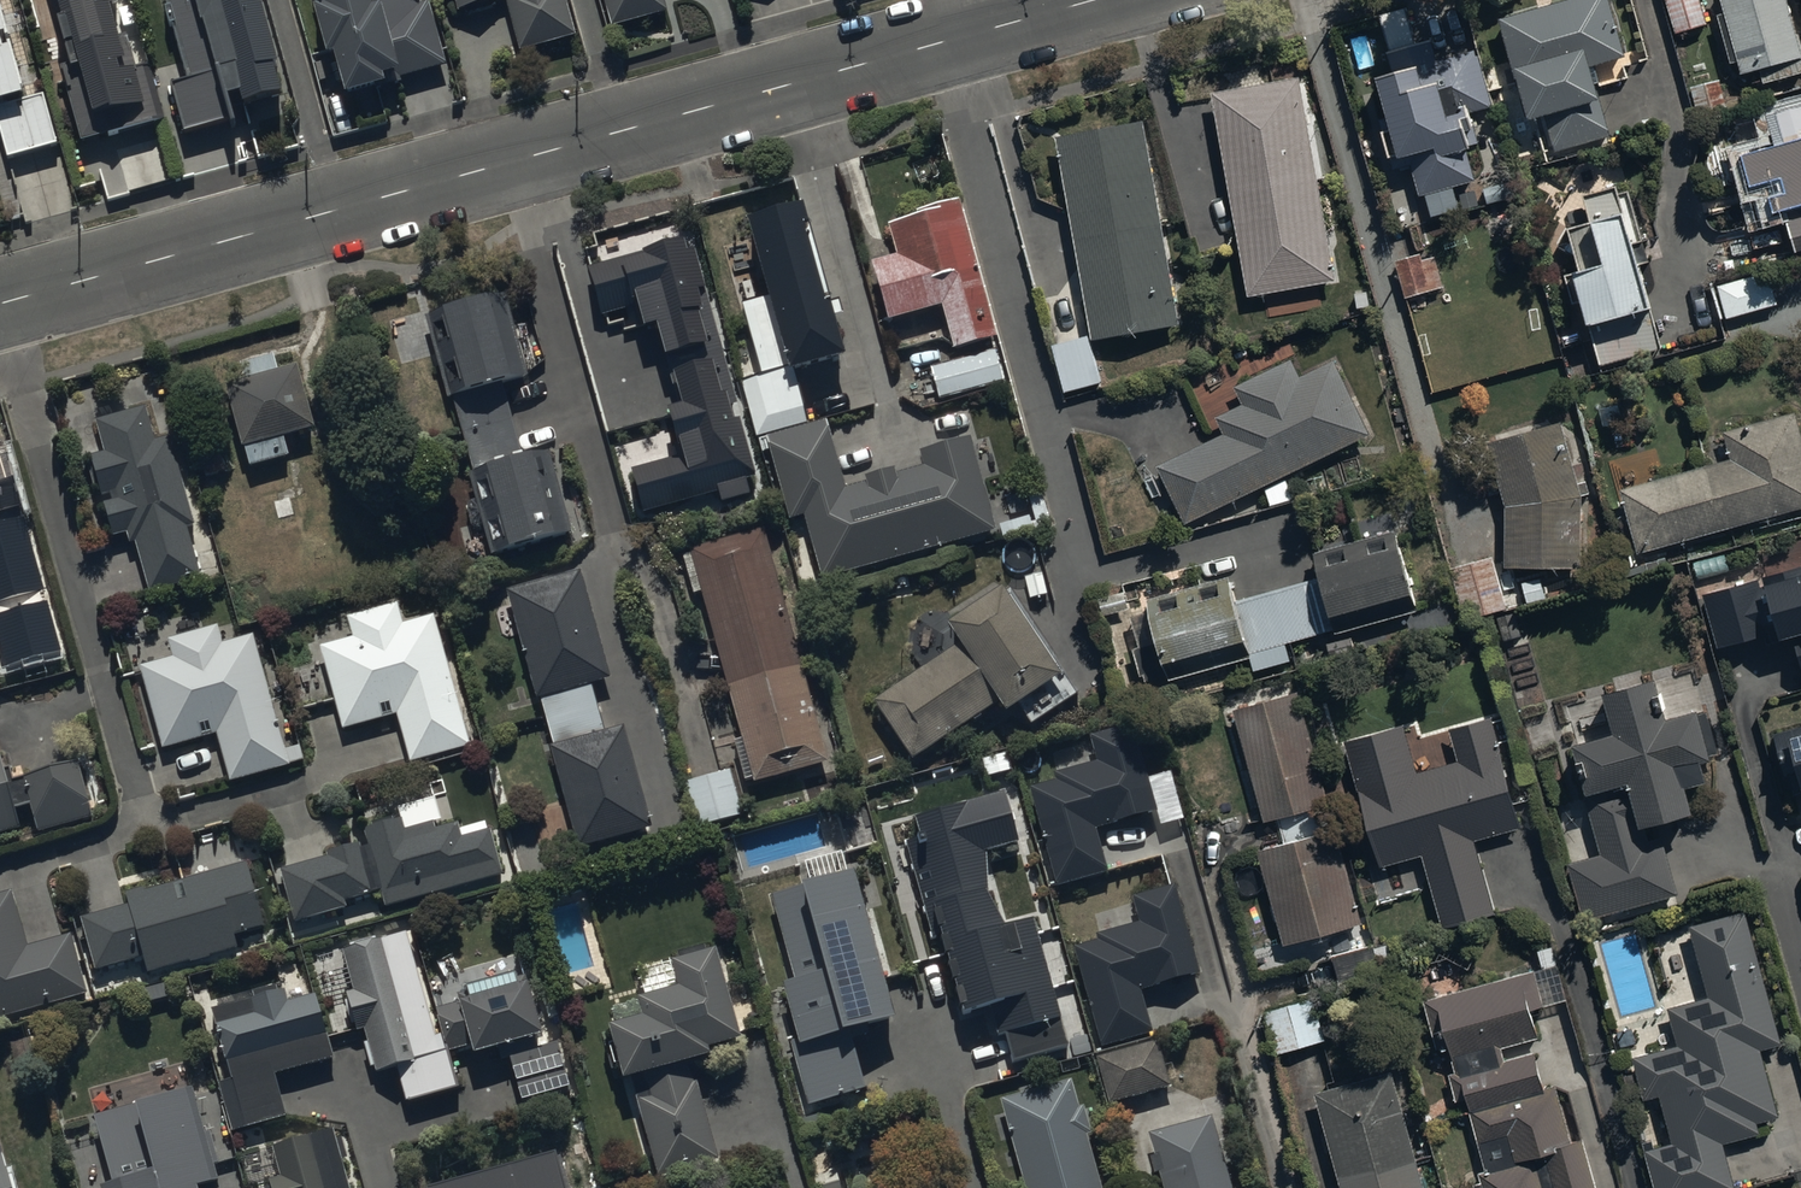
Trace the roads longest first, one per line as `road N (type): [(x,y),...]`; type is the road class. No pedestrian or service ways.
road 1 (tertiary): [(0,304),(1097,0)]

